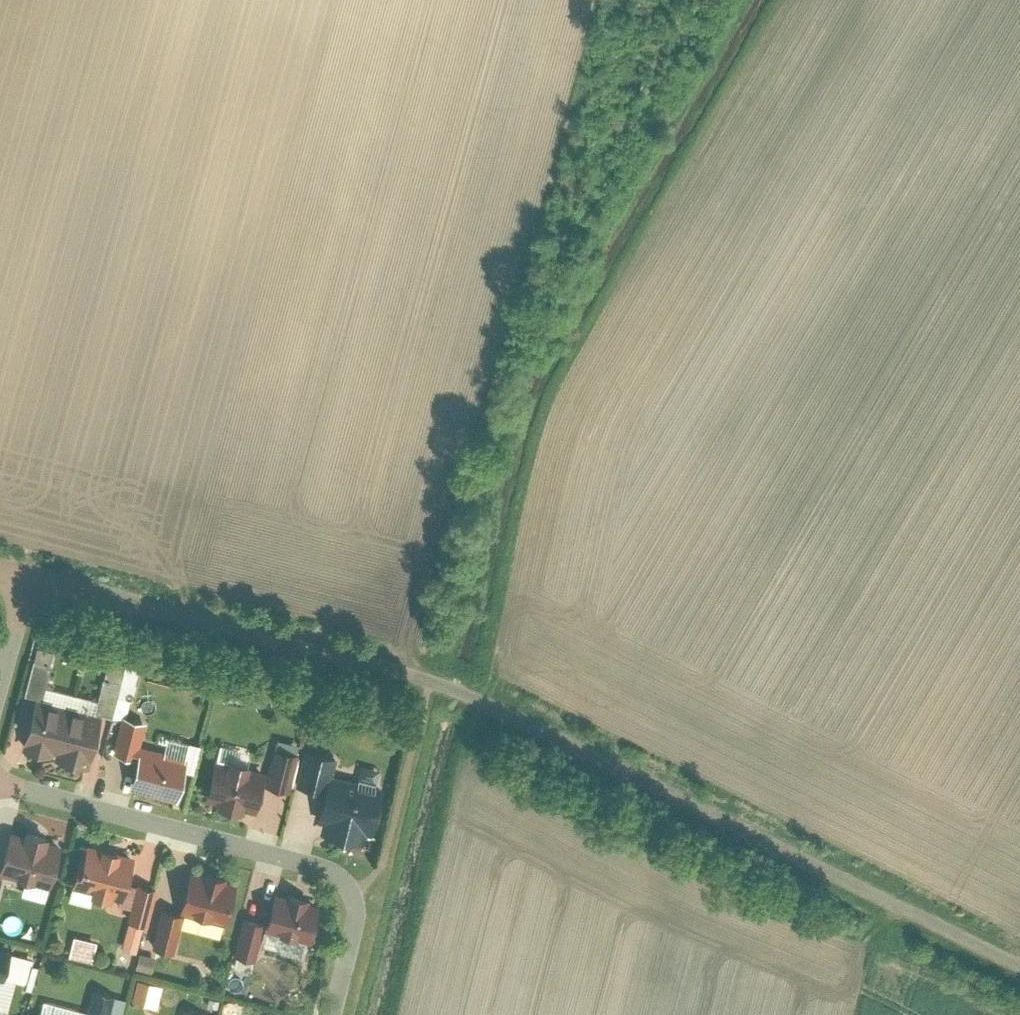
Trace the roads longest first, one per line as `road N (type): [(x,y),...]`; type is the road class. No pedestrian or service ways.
road 1 (unclassified): [(1019,969),(431,678),(28,574)]
road 2 (residential): [(326,1014),(346,935),(346,904),(332,873),(273,848),(0,780)]

